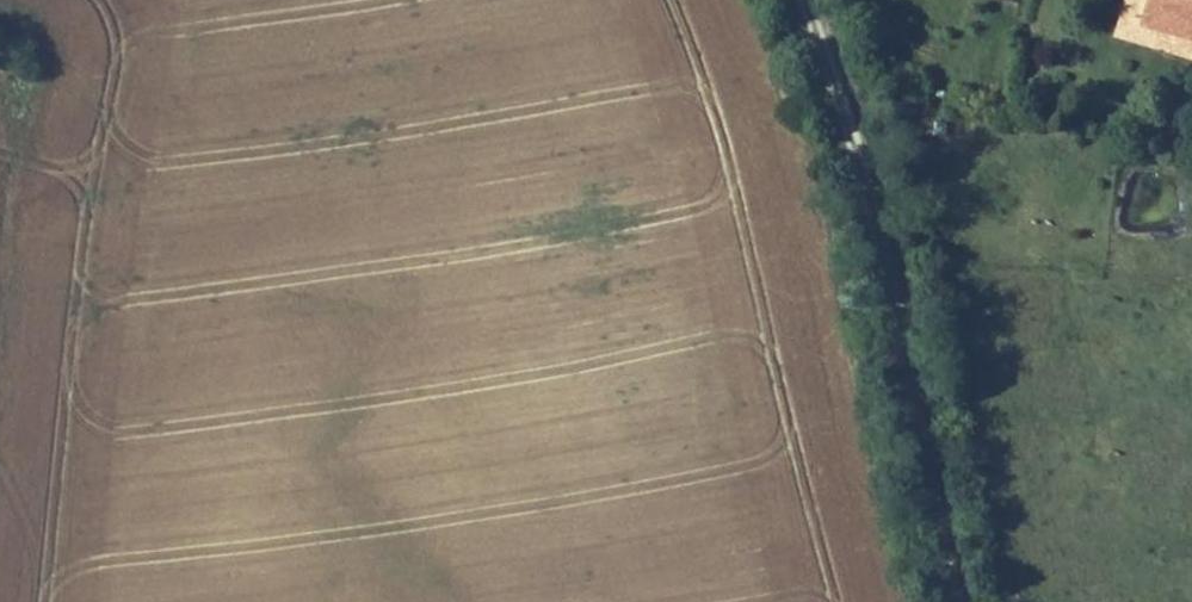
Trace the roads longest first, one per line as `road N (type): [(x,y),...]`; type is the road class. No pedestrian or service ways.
road 1 (track): [(801,0),(850,131),(953,601)]

